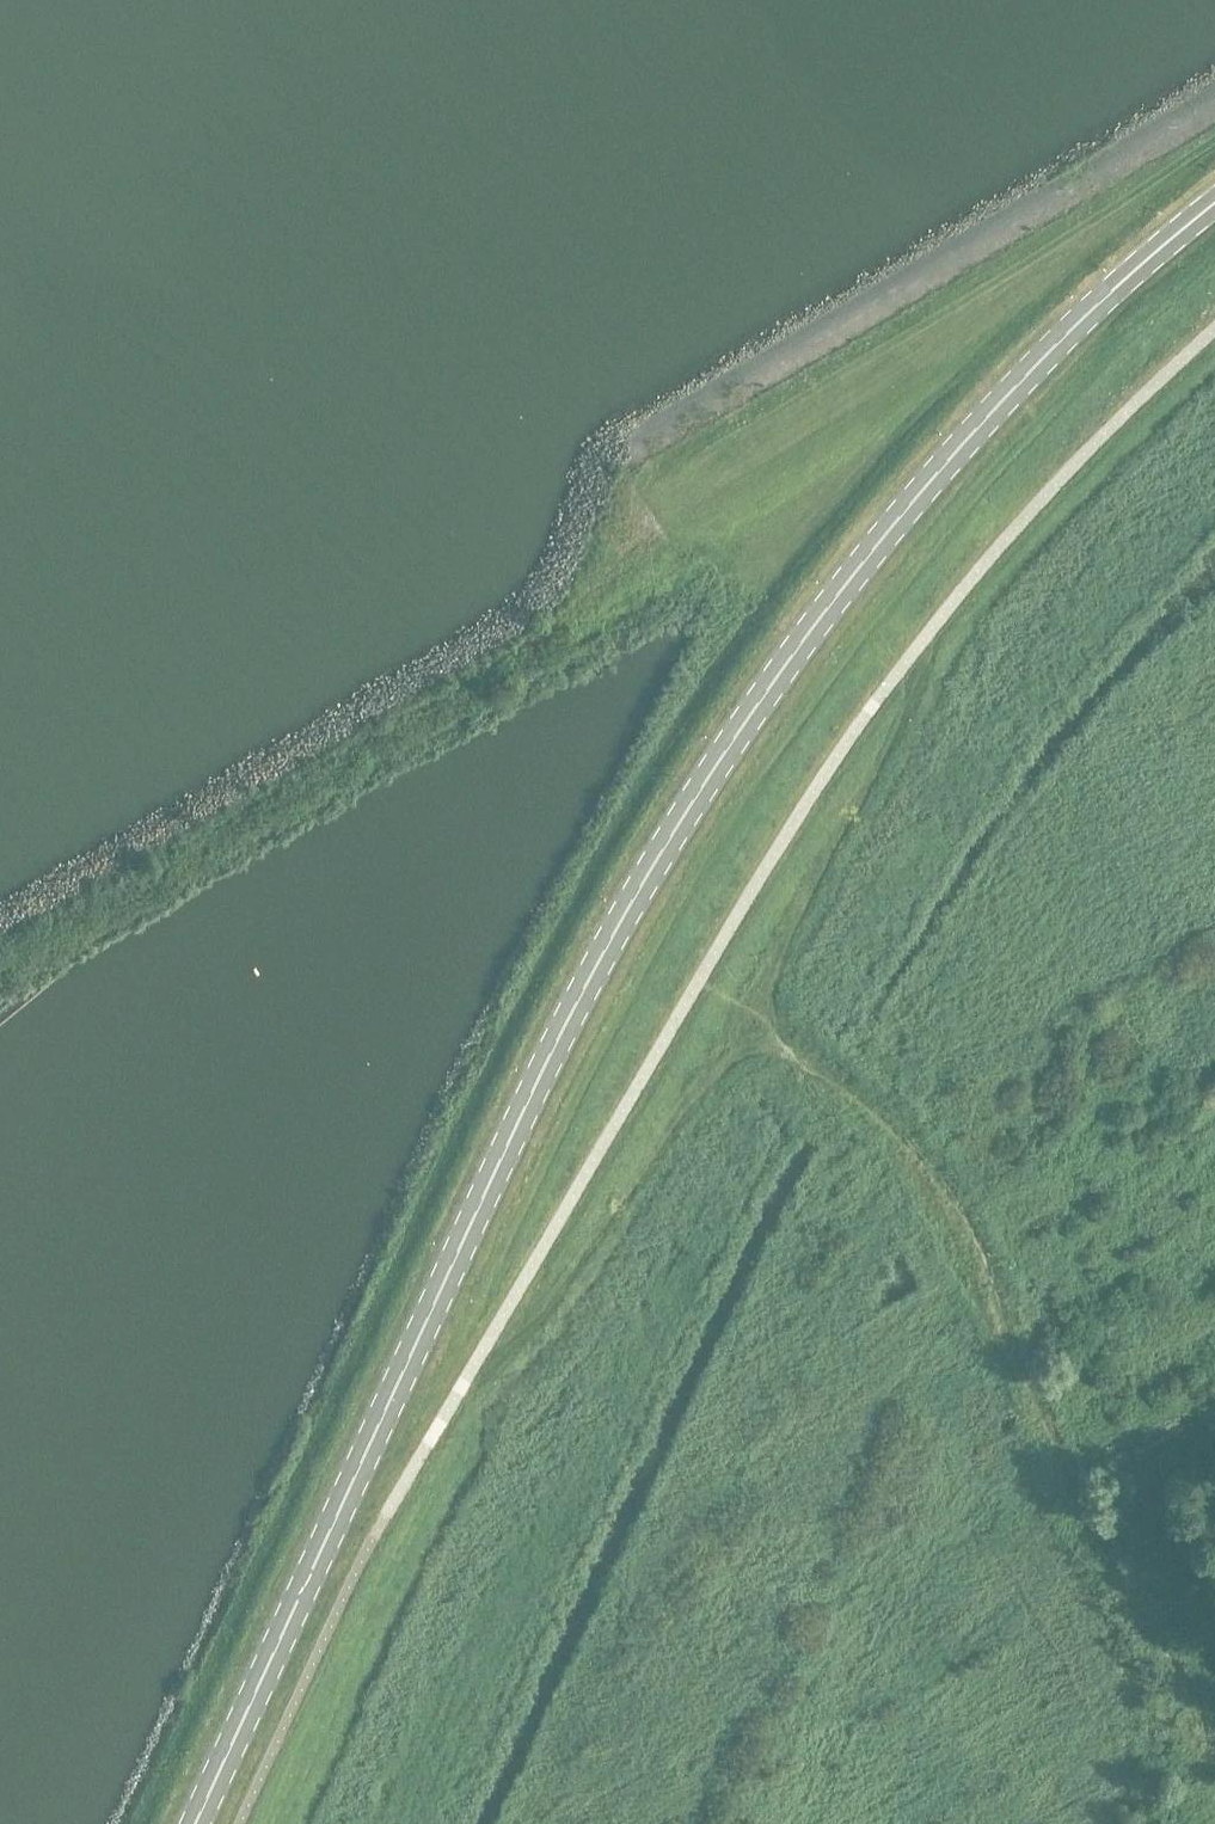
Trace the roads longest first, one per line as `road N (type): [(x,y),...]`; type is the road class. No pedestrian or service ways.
road 1 (secondary): [(194,1823),(573,1002),(659,847),(751,702),(898,508),(1070,324),(1214,197)]
road 2 (track): [(1065,1472),(1214,1396)]

